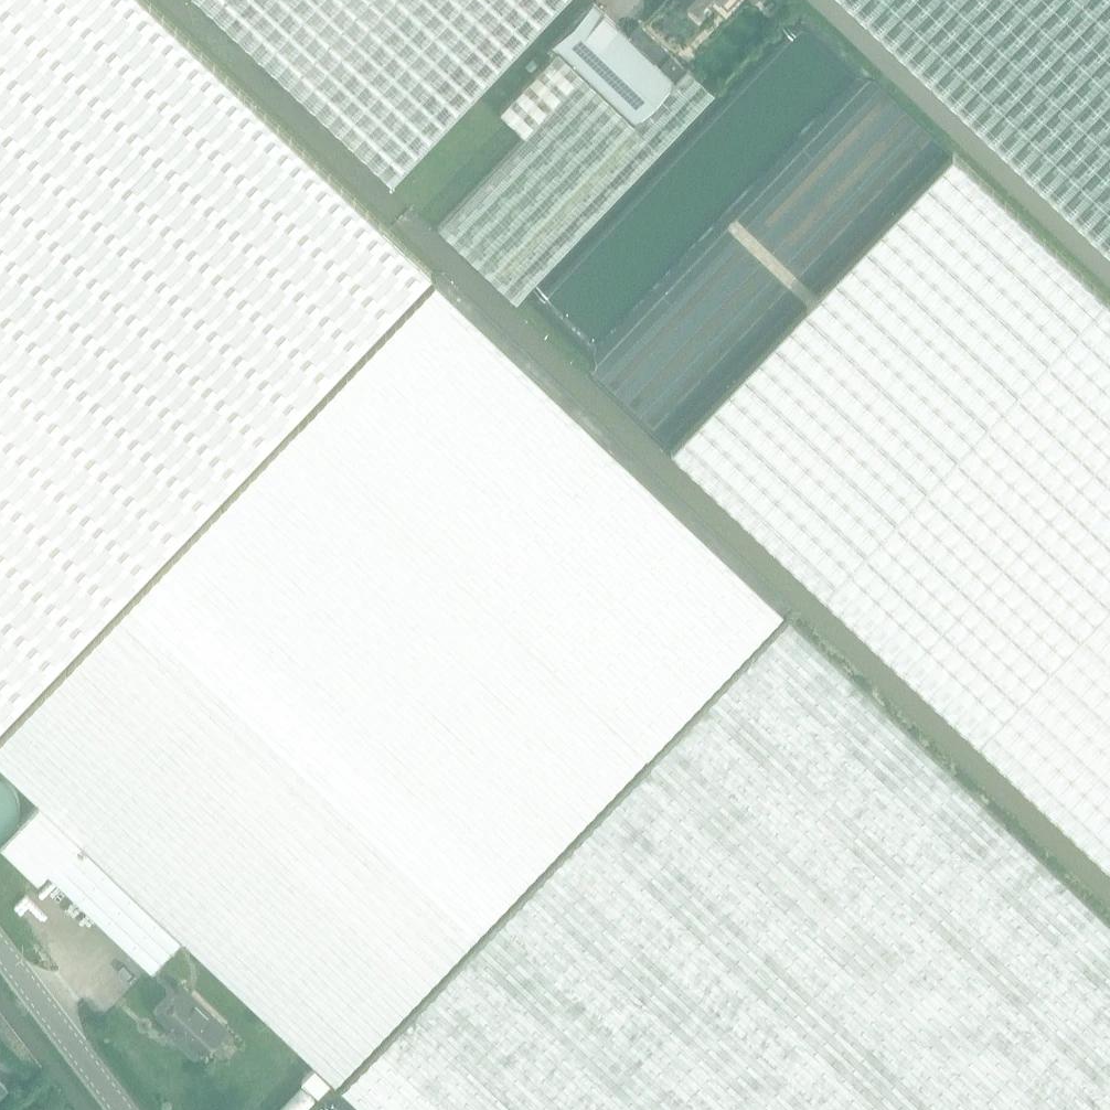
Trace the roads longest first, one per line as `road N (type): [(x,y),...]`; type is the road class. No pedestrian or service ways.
road 1 (unclassified): [(827,0),(1109,273)]
road 2 (tertiary): [(122,1109),(0,950)]

